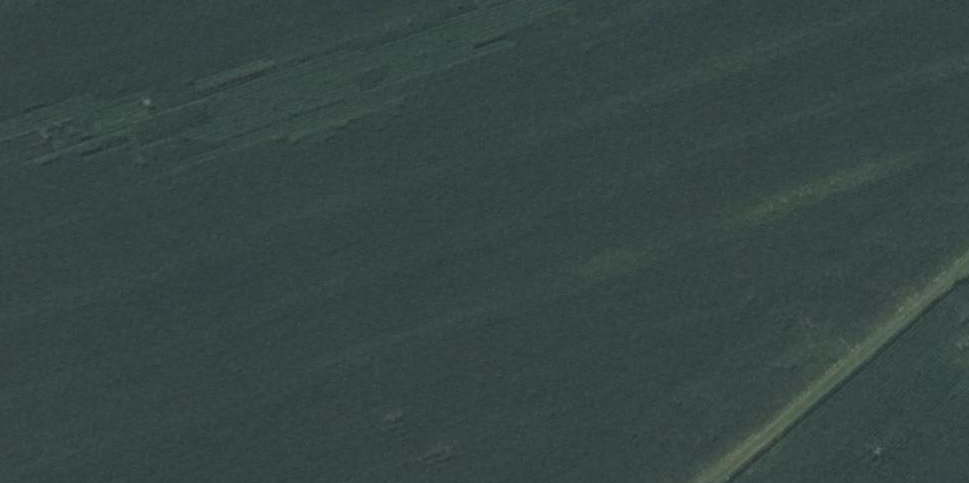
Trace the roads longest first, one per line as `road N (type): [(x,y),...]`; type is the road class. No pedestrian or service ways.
road 1 (track): [(968,266),(712,482)]

